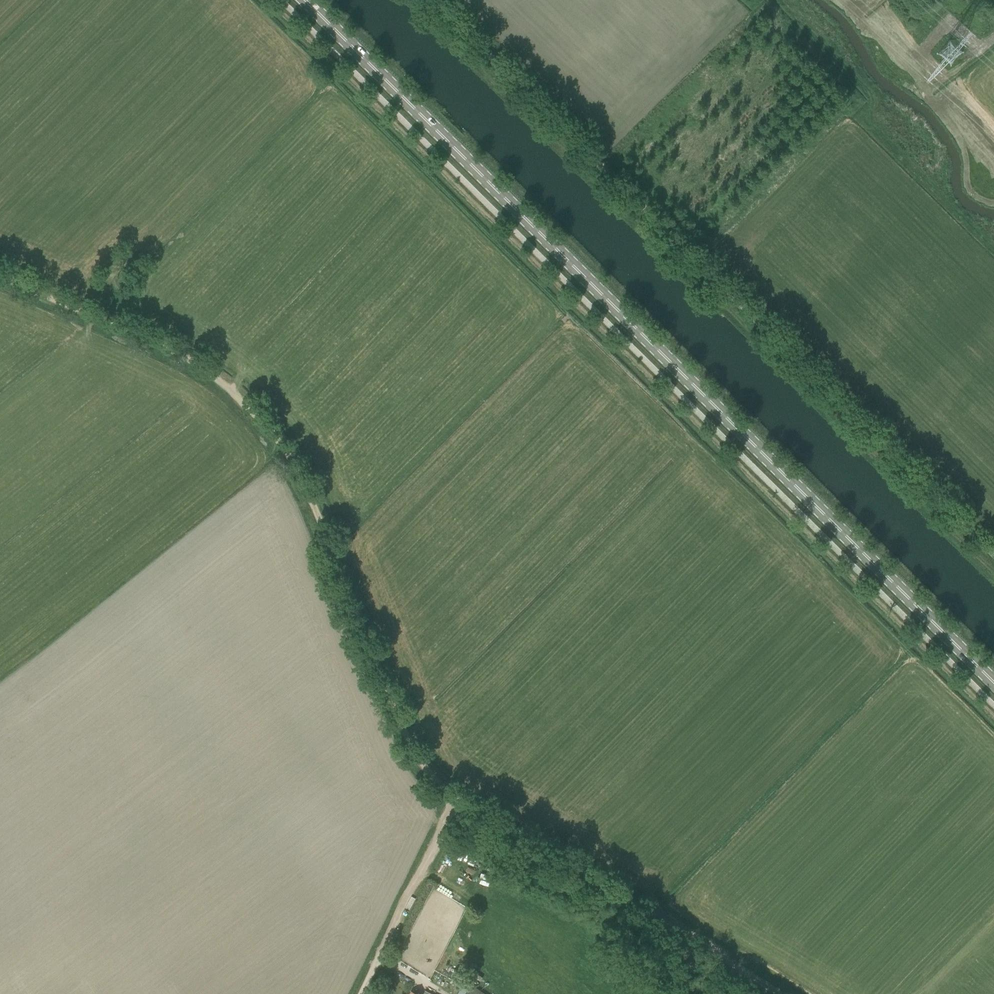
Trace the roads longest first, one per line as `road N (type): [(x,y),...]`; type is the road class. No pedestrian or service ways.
road 1 (primary): [(993,682),(306,0)]
road 2 (track): [(993,557),(433,0)]
road 3 (track): [(0,276),(203,368),(273,435),(300,473),(411,747),(456,800)]
road 4 (track): [(456,800),(779,993)]
road 5 (track): [(456,800),(380,956)]

